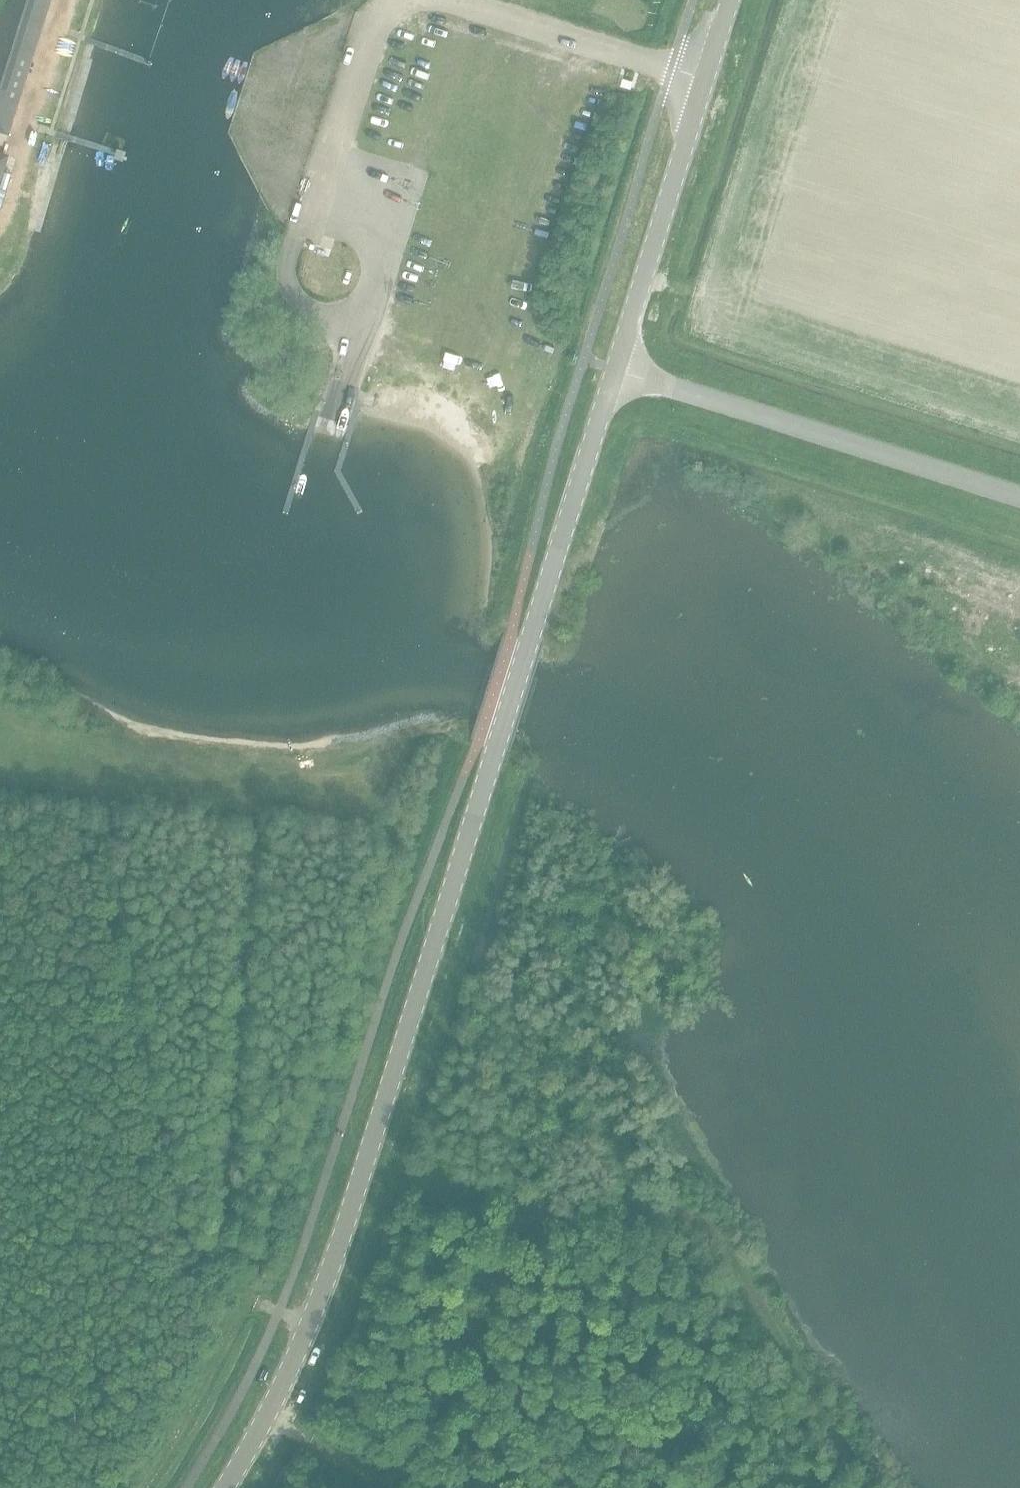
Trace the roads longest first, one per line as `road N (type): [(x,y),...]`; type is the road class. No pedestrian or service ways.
road 1 (tertiary): [(220,1487),(276,1394),(349,1209),(616,368)]
road 2 (track): [(380,1487),(428,1407),(515,1205),(699,1220),(889,1487)]
road 3 (tertiary): [(616,368),(1019,496)]
road 4 (tertiary): [(616,368),(726,0)]
road 5 (track): [(68,0),(0,222)]

